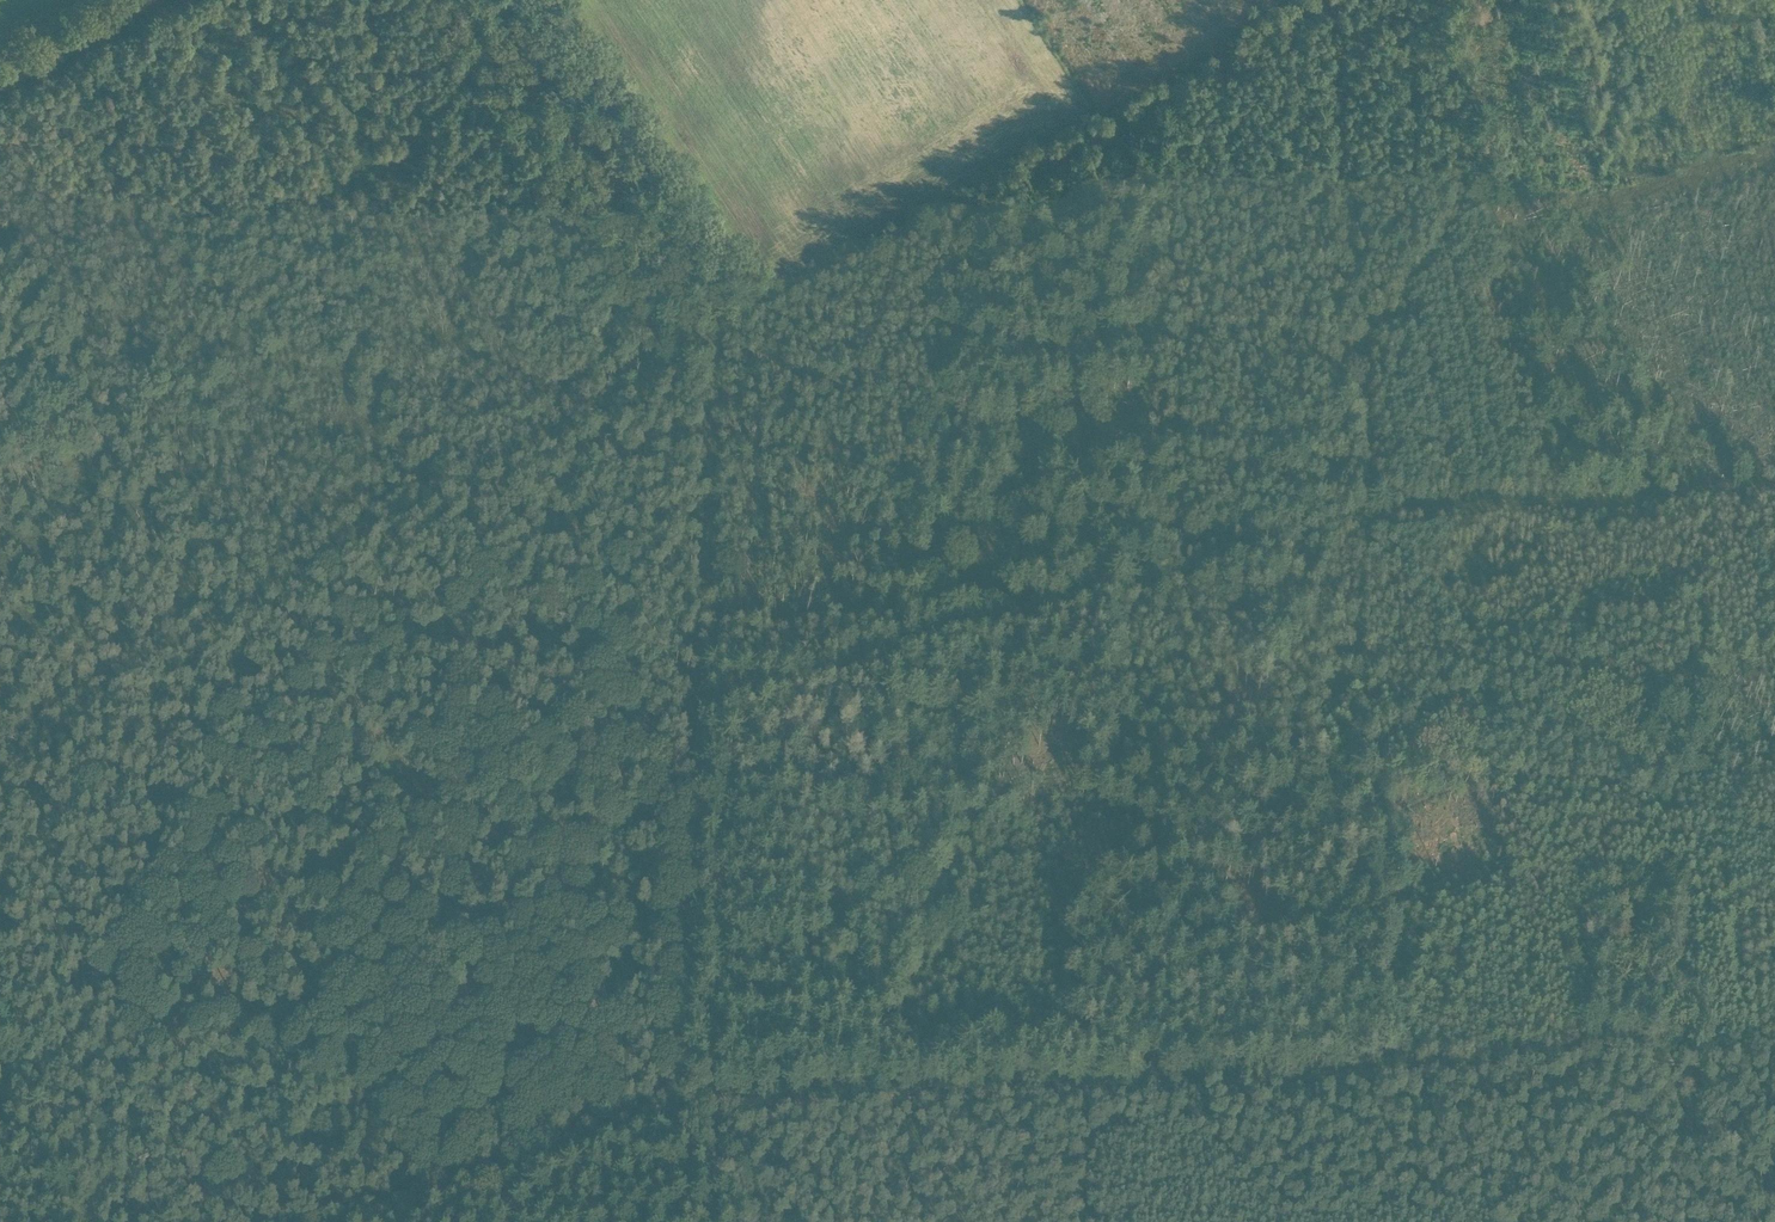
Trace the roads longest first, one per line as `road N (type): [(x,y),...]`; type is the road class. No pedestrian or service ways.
road 1 (track): [(0,769),(318,573),(706,354),(677,1116)]
road 2 (track): [(368,1221),(696,1108),(1489,1070),(1601,1046),(1661,1064),(1774,1053)]
road 3 (track): [(1774,482),(1366,518),(1330,0)]
road 4 (track): [(1366,518),(692,717)]
road 5 (track): [(733,336),(1328,0)]
road 6 (track): [(501,0),(733,336),(706,354)]
road 7 (track): [(0,84),(147,0)]
road 8 (track): [(786,1221),(732,1110)]

